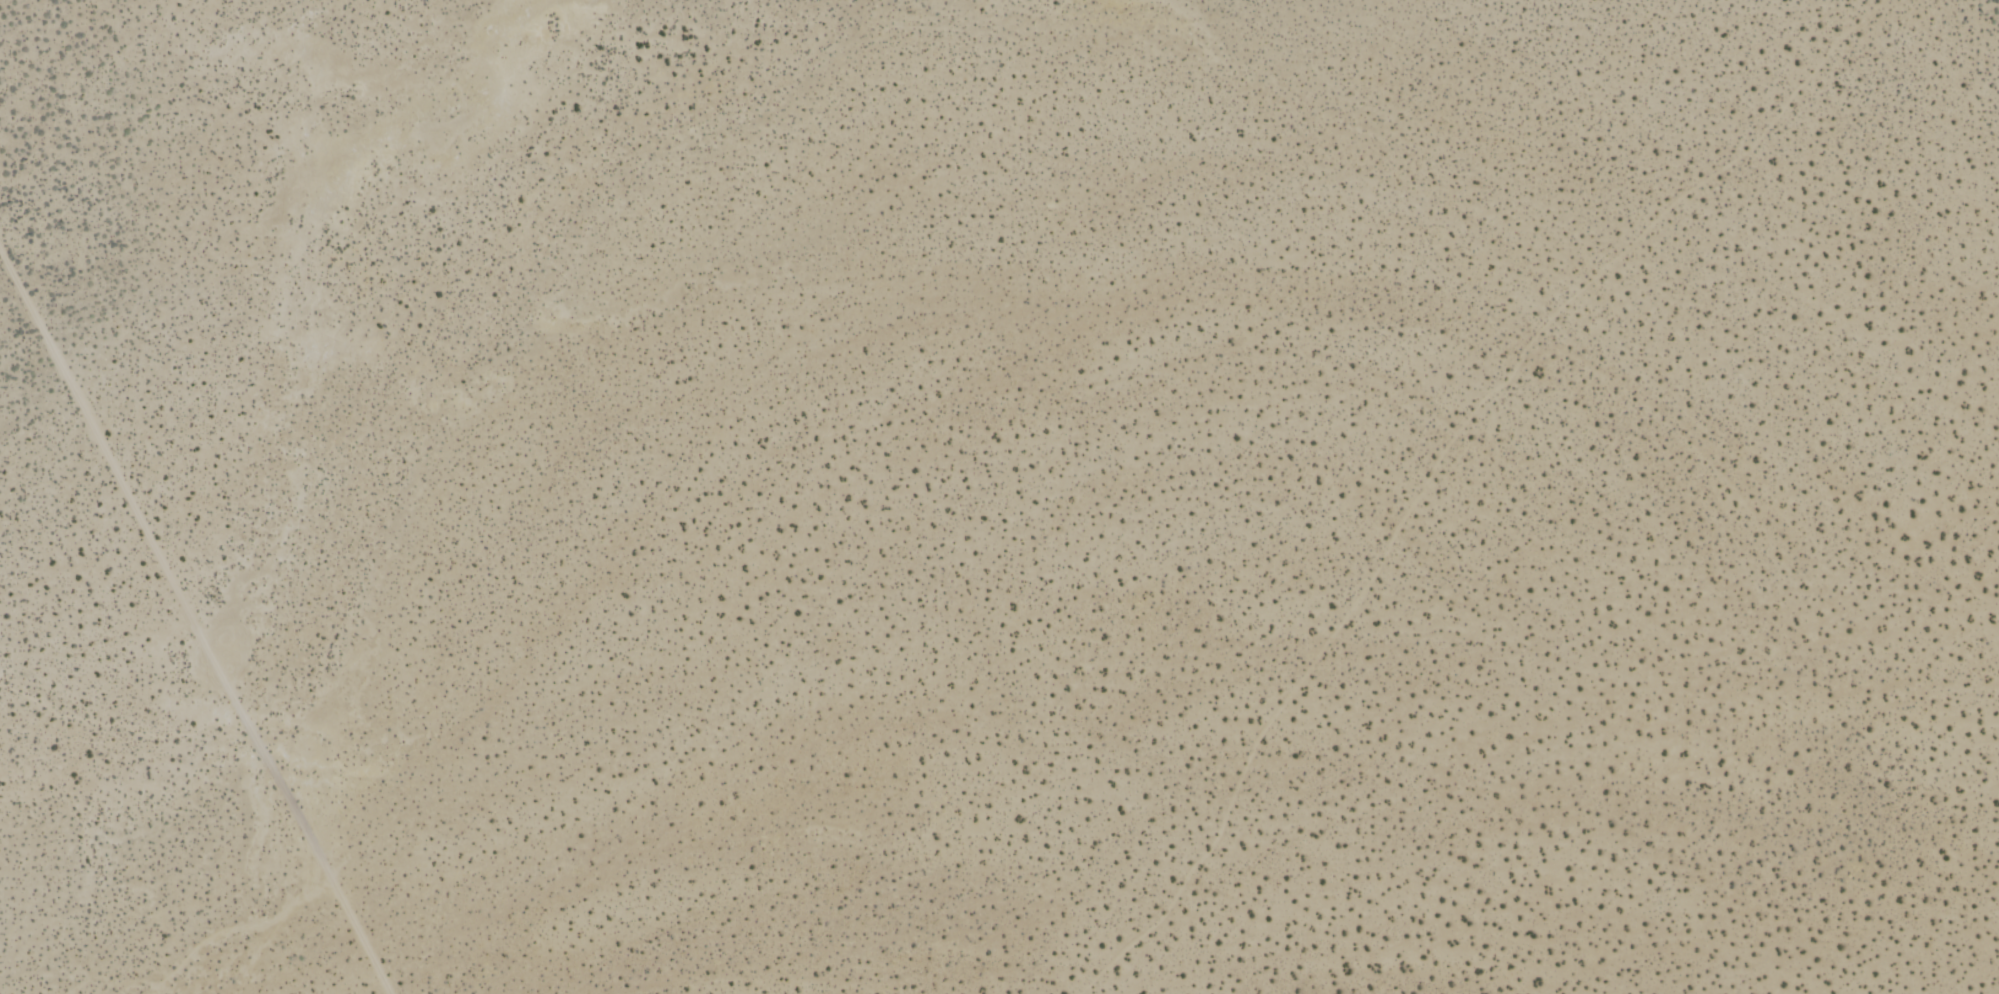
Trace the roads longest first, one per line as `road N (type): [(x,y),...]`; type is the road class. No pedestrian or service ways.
road 1 (track): [(389,993),(0,262)]

